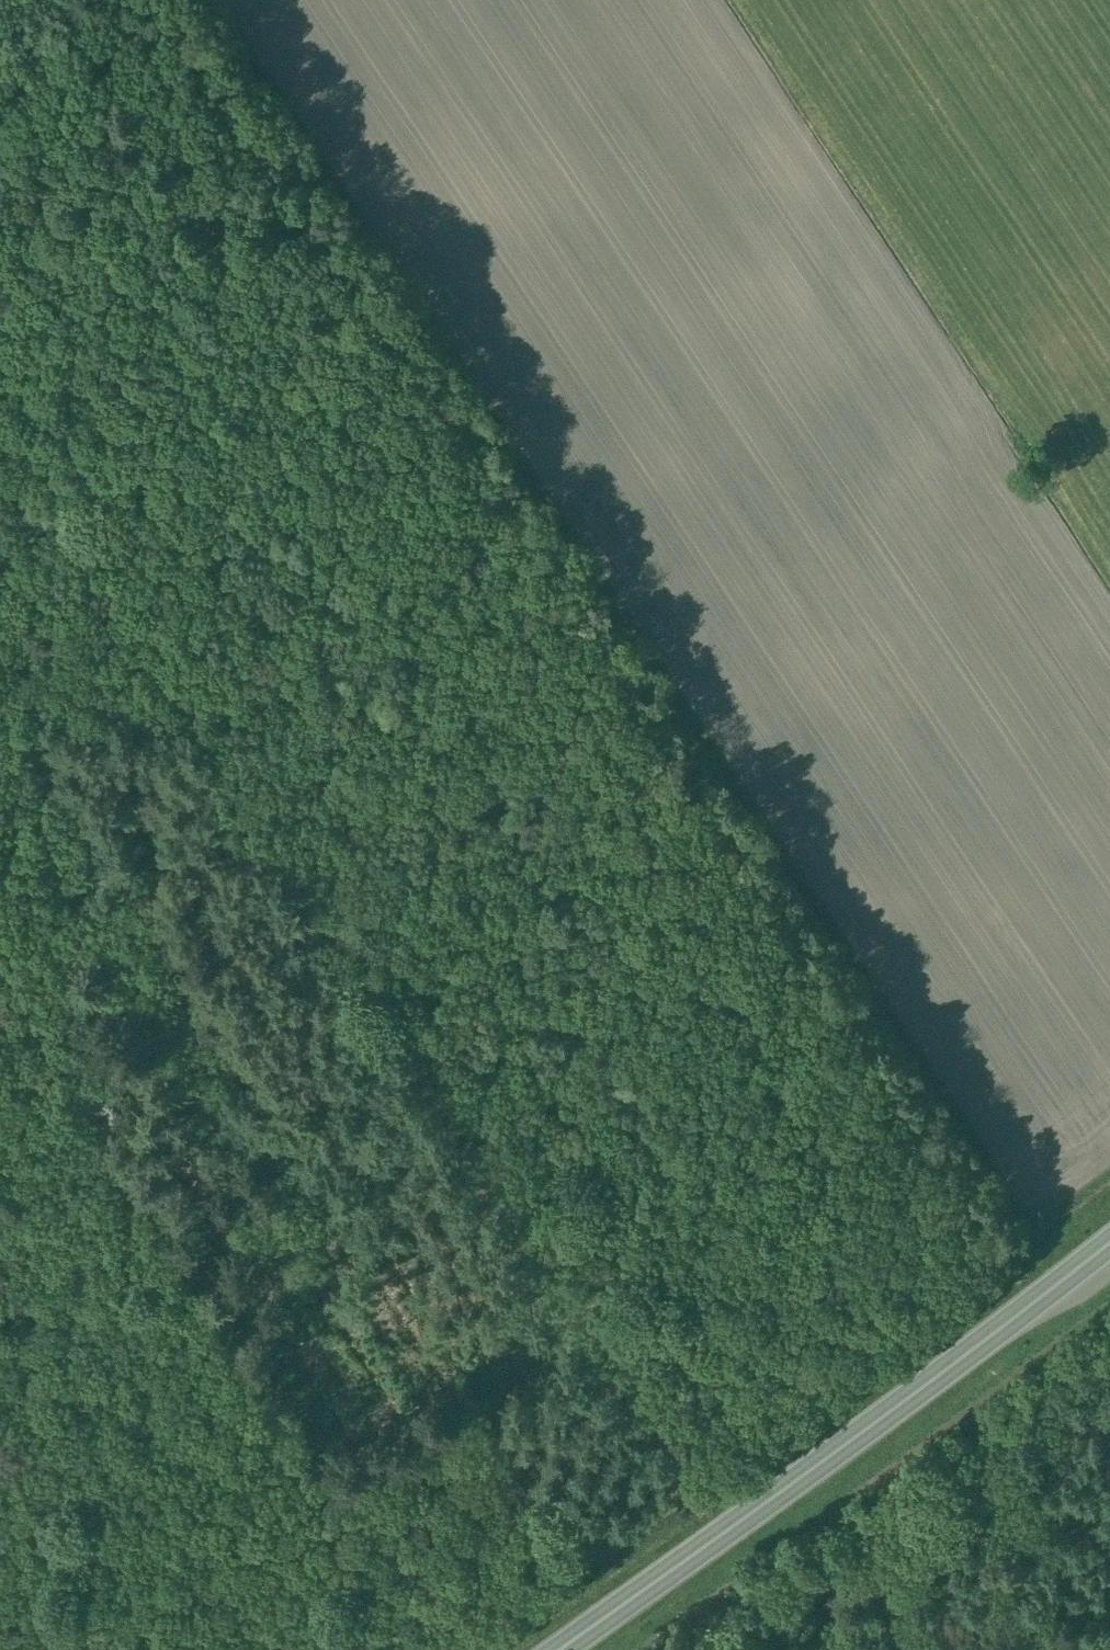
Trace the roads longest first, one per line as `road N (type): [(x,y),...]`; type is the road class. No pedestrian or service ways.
road 1 (trunk): [(558,1649),(1109,1240)]

